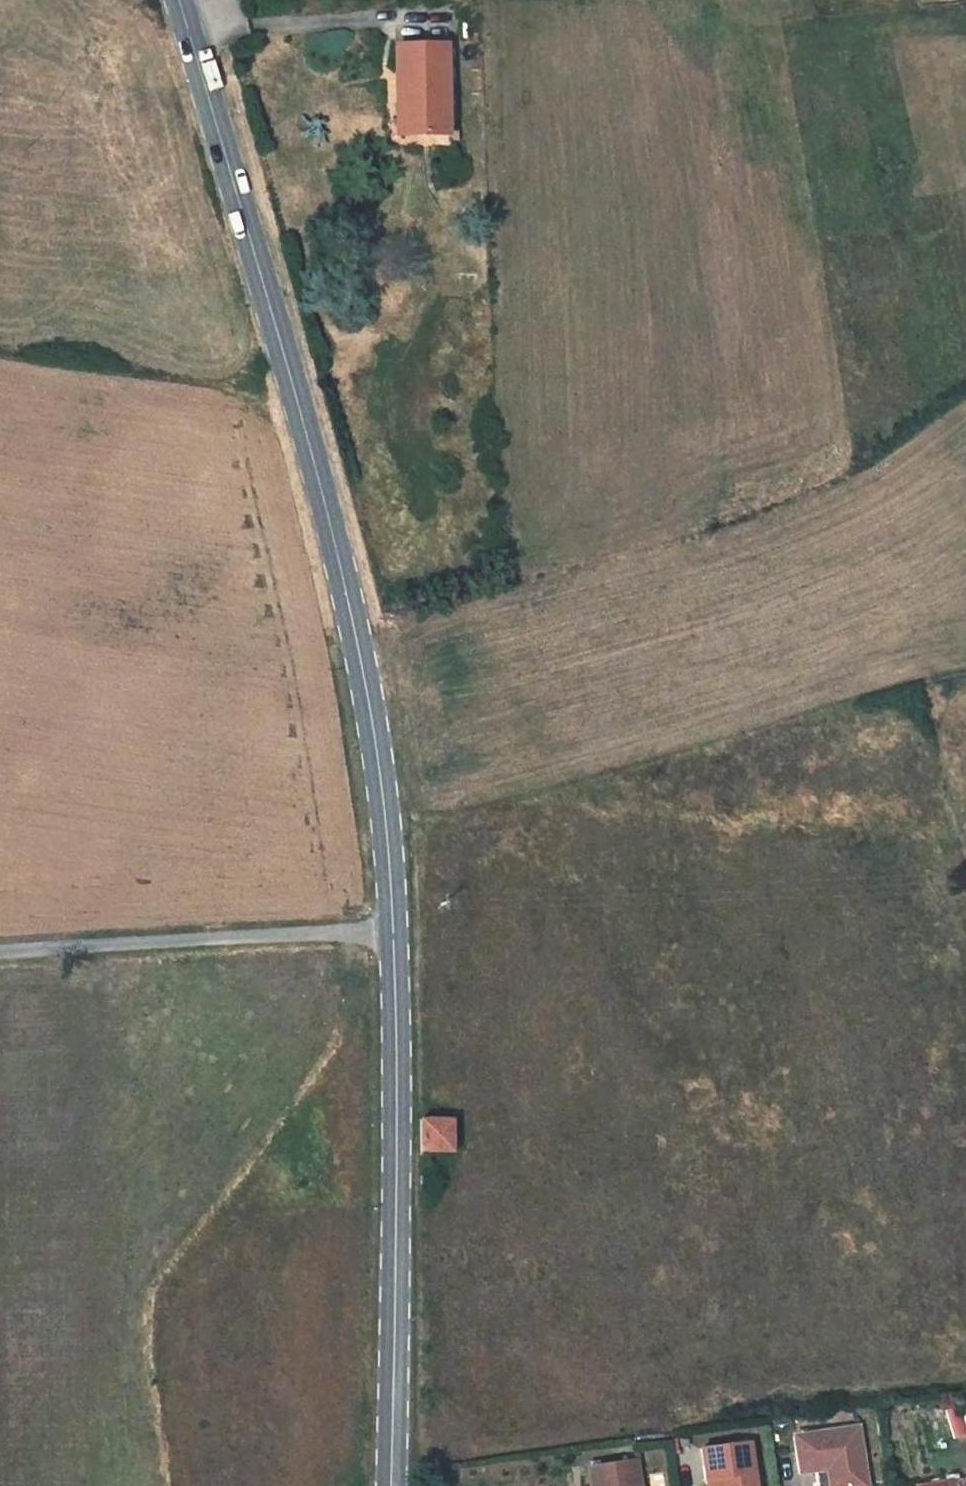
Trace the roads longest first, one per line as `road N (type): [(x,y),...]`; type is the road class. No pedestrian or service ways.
road 1 (primary): [(182,0),(289,366),(377,738),(403,1100),(394,1485)]

